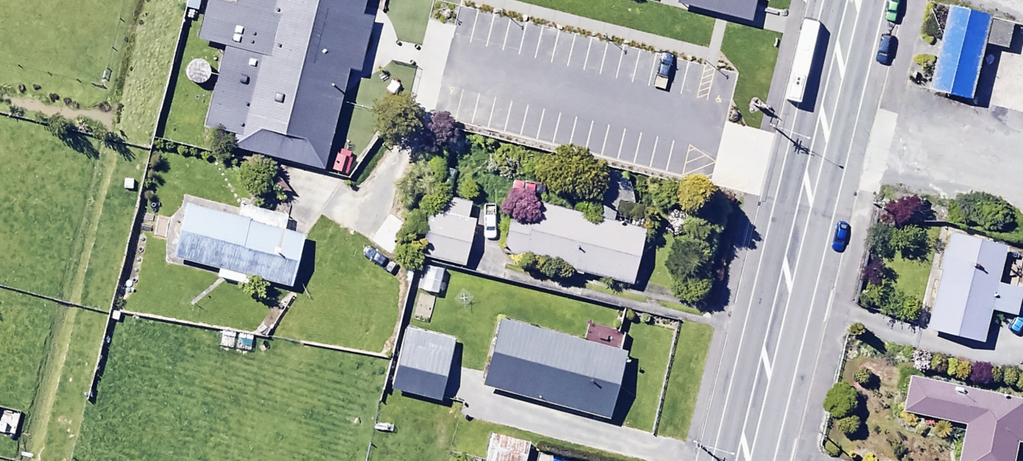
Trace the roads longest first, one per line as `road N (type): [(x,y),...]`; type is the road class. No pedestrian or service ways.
road 1 (trunk): [(857,0),(741,460)]

